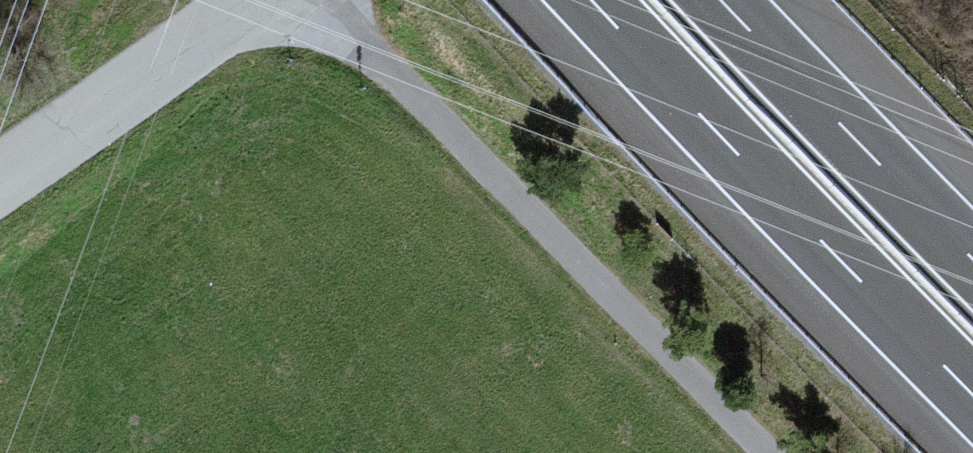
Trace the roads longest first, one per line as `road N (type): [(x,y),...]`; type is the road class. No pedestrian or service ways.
road 1 (unclassified): [(330,0),(767,452)]
road 2 (motorway): [(593,0),(972,394)]
road 3 (motorway): [(972,259),(722,0)]
road 4 (unclassified): [(0,177),(252,0)]

